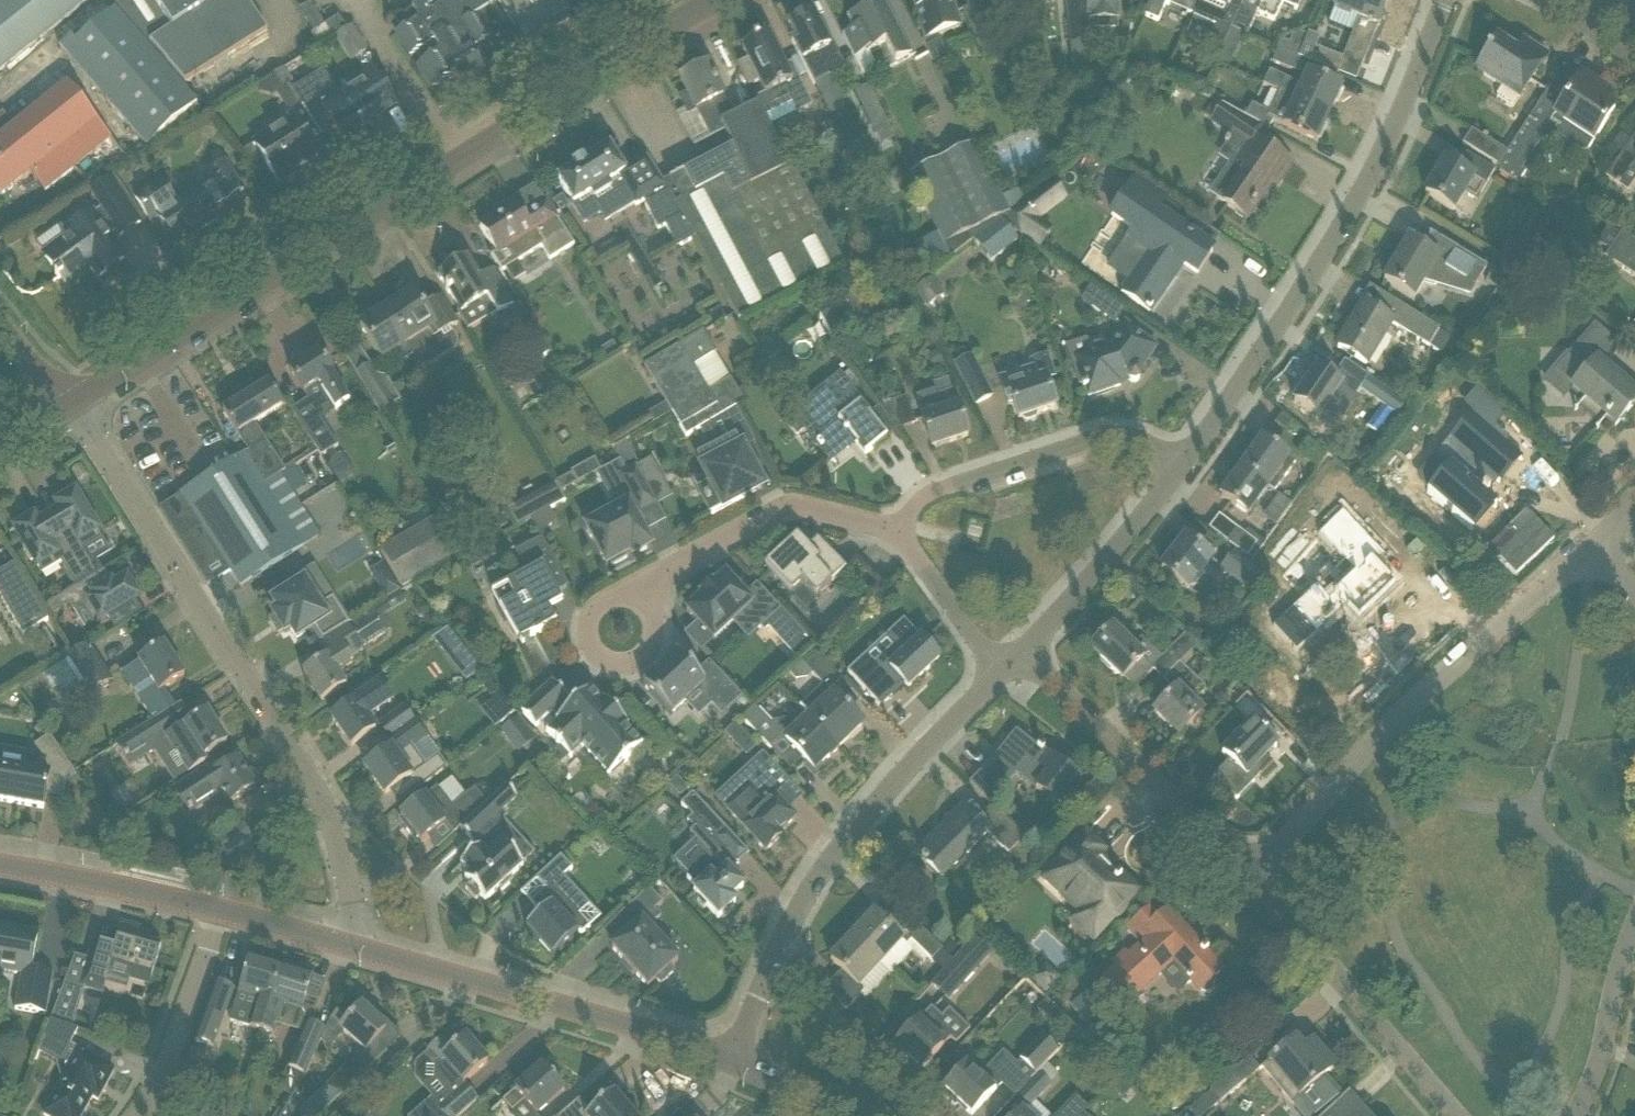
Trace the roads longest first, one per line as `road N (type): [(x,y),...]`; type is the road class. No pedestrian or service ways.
road 1 (tertiary): [(70,406),(724,0)]
road 2 (unclassified): [(345,946),(350,897),(329,815),(70,406)]
road 3 (unclassified): [(1180,469),(1334,239),(1446,0)]
road 4 (unclassified): [(730,1061),(820,872),(1000,674)]
road 5 (unclassified): [(1251,879),(1418,699),(1591,550)]
road 6 (unclassified): [(730,1061),(345,946)]
road 7 (unclassified): [(1251,879),(1024,652)]
road 8 (unclassified): [(1459,1115),(1251,879)]
road 9 (unclassified): [(902,530),(928,495),(1099,438),(1129,437),(1180,469)]
road 10 (residential): [(902,530),(783,507),(682,560),(644,603)]
road 11 (unclassified): [(1024,652),(1180,469)]
road 12 (residential): [(220,911),(0,866)]
road 13 (residential): [(136,1115),(181,1032),(220,911)]
road 14 (residential): [(644,603),(623,595),(602,601),(588,618),(591,651),(620,667),(641,661),(655,644),(652,611)]
road 15 (unclassified): [(1634,931),(1575,1115)]
road 16 (unclassified): [(1000,674),(902,530)]
road 17 (residential): [(345,946),(220,911)]
road 18 (unclassified): [(841,1115),(730,1061)]

